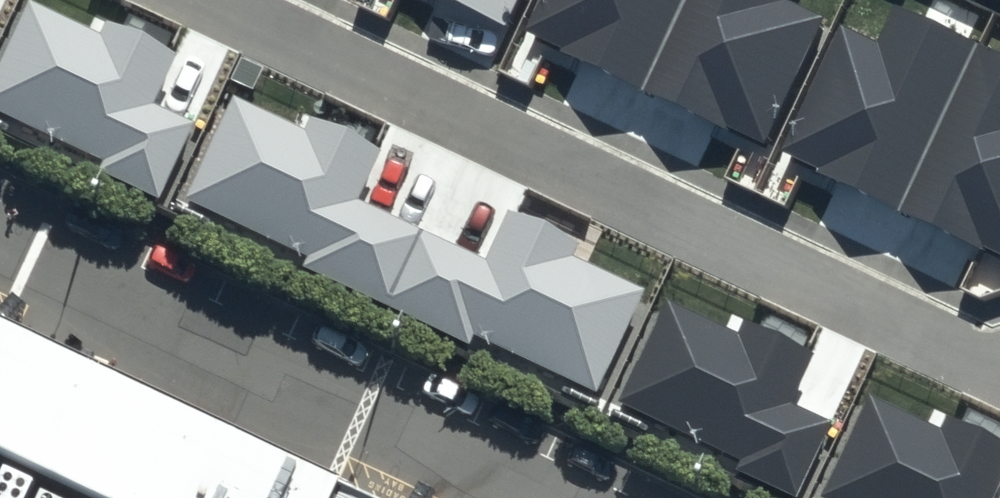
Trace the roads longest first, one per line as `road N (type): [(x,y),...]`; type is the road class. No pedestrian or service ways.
road 1 (residential): [(209,0),(999,367)]

